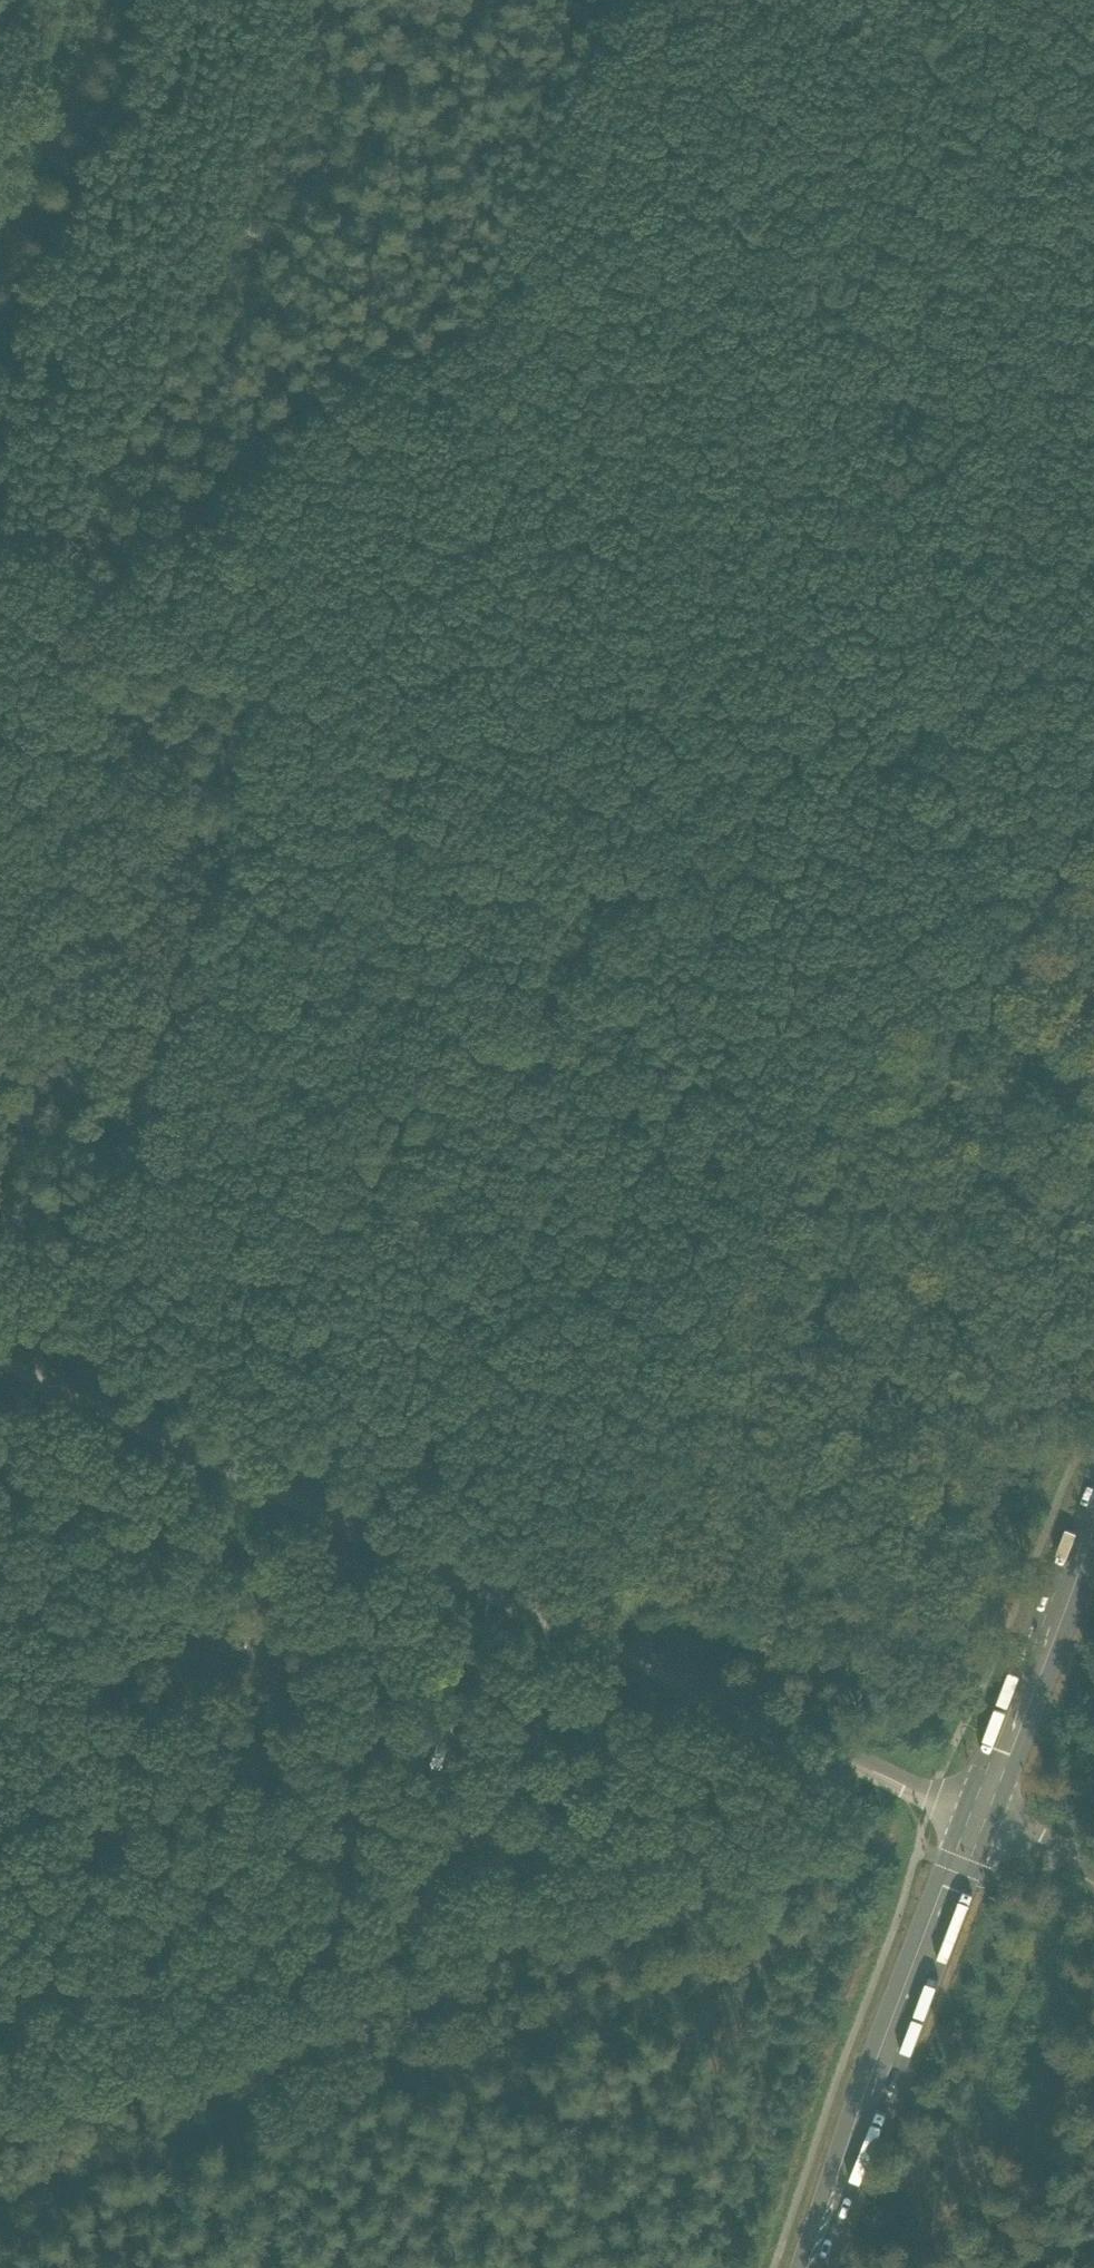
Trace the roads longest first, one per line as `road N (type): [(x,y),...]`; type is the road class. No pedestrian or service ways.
road 1 (unclassified): [(978,1819),(0,1356)]
road 2 (track): [(132,618),(1093,1091)]
road 3 (primary): [(810,2267),(978,1819)]
road 4 (primary): [(978,1819),(1093,1519)]
road 5 (track): [(0,269),(116,0)]
road 6 (track): [(0,548),(132,618)]
road 7 (unclassified): [(978,1819),(1093,1870)]

